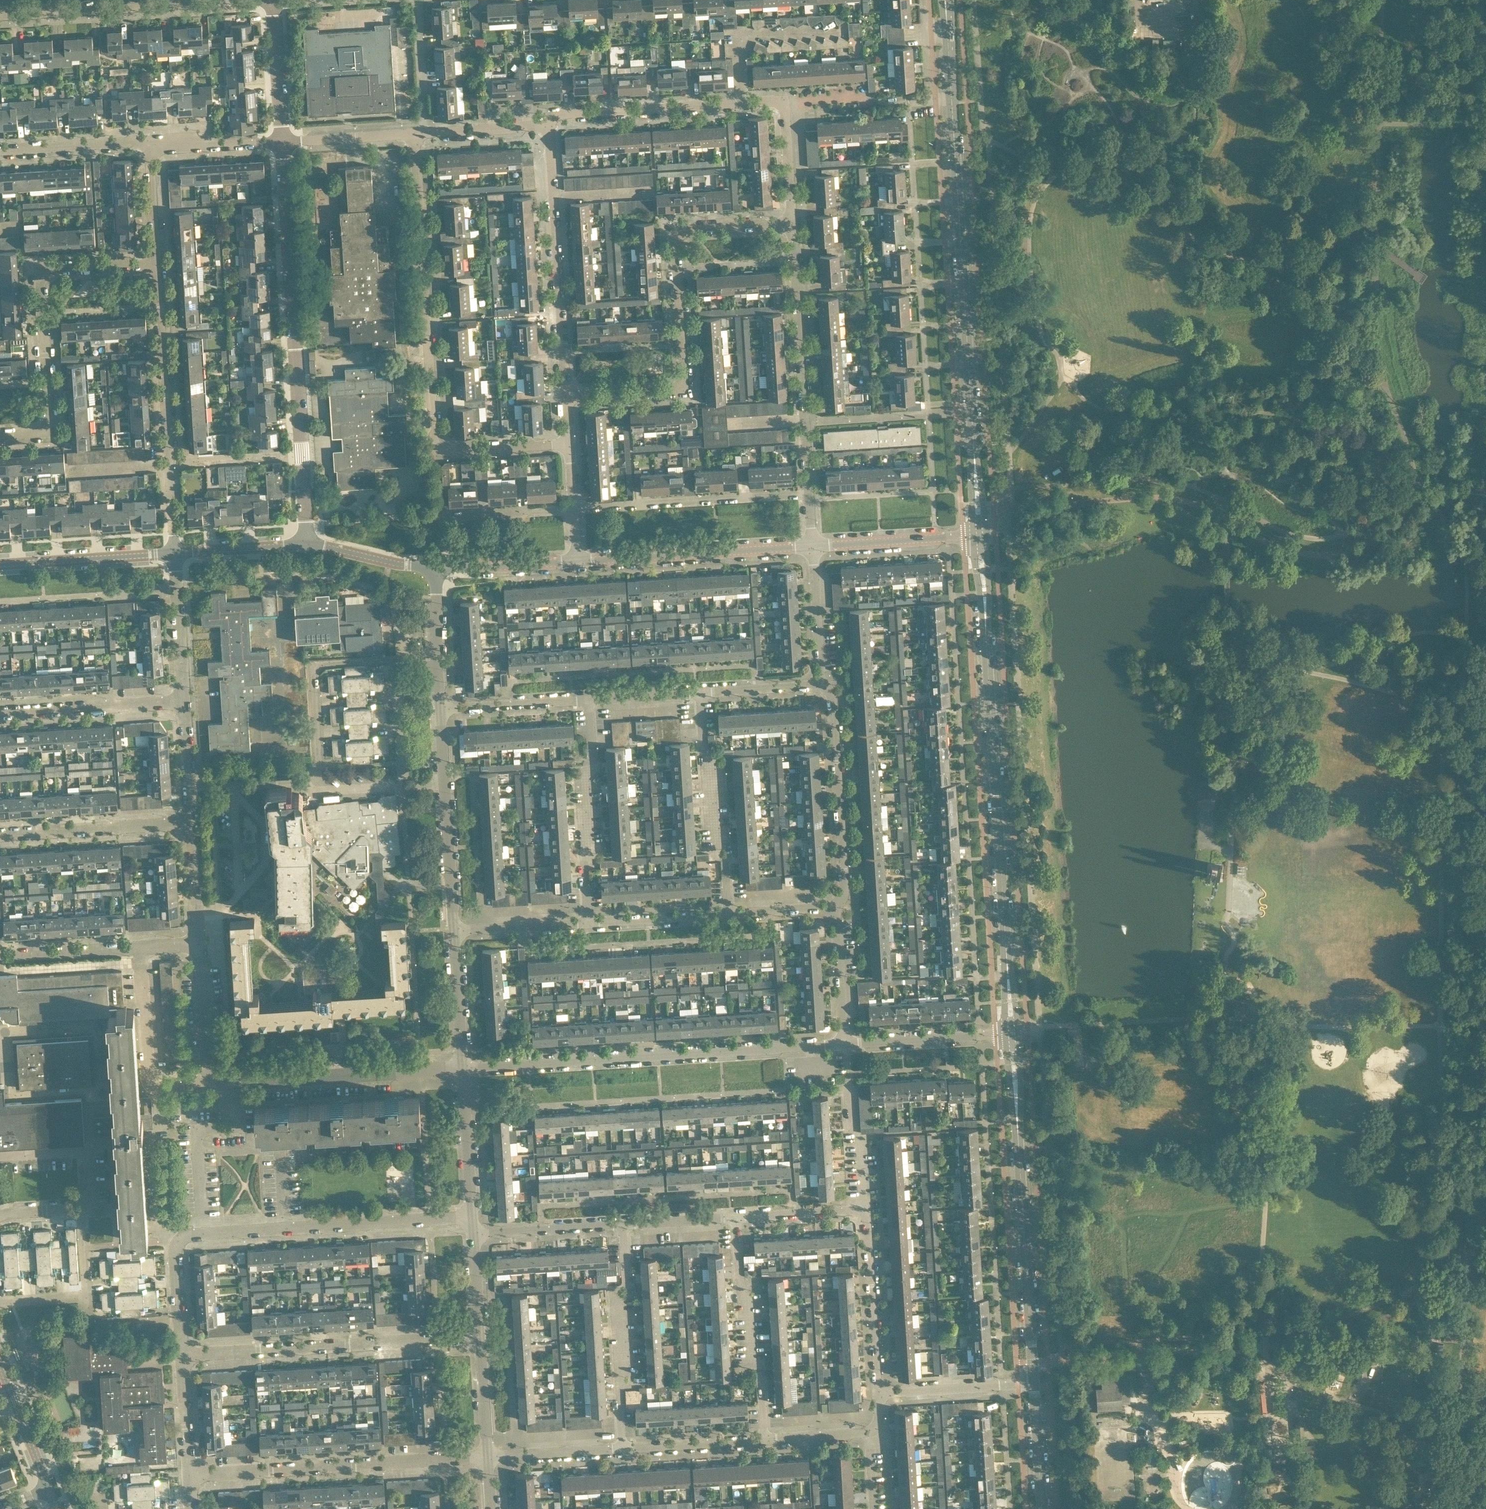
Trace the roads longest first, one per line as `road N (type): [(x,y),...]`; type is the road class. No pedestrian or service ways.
road 1 (secondary): [(973,462),(946,0)]
road 2 (residential): [(568,444),(447,452),(435,443),(413,134)]
road 3 (residential): [(182,1355),(175,1250),(186,1235),(473,1216)]
road 4 (residential): [(309,543),(281,140)]
road 5 (residential): [(564,394),(688,381),(685,233),(802,228)]
road 6 (residential): [(464,1068),(844,1043)]
road 7 (secondary): [(1007,957),(987,609)]
road 8 (residential): [(0,436),(49,428),(45,273),(156,264)]
road 9 (residential): [(182,1355),(479,1337)]
road 10 (residential): [(189,1475),(486,1457)]
road 11 (residential): [(174,551),(156,264)]
road 12 (secondary): [(1033,1385),(1017,1100)]
road 13 (residential): [(564,394),(544,129)]
road 14 (residential): [(809,493),(802,228)]
road 15 (residential): [(544,129),(555,113),(796,100)]
road 16 (residential): [(0,16),(245,0)]
road 17 (residential): [(573,510),(809,493)]
road 18 (tertiary): [(812,544),(577,562)]
road 19 (residential): [(836,906),(848,886),(838,697),(823,686)]
road 20 (unclassified): [(236,1084),(464,1068)]
road 21 (residential): [(0,956),(199,944)]
road 22 (residential): [(0,835),(192,823)]
road 23 (residential): [(316,782),(319,666),(393,662)]
road 24 (residential): [(727,874),(726,857),(716,854),(701,693)]
road 25 (residential): [(0,714),(185,704)]
road 26 (residential): [(879,1392),(861,1214)]
road 27 (residential): [(0,604),(177,594)]
road 28 (residential): [(449,570),(450,517),(573,510)]
road 29 (tertiary): [(0,560),(174,551)]
road 30 (residential): [(861,1214),(844,1043)]
road 31 (unclassified): [(236,1084),(208,1086),(199,944)]
road 32 (residential): [(588,921),(593,751)]
road 33 (residential): [(622,1450),(626,1284)]
road 34 (residential): [(761,1382),(737,1278),(735,1219)]
road 35 (residential): [(844,1043),(1006,1029)]
road 36 (residential): [(879,1392),(1033,1385)]
road 37 (residential): [(153,141),(0,151)]
road 38 (residential): [(81,1209),(91,1203),(88,1150),(0,1155)]
road 39 (tertiary): [(963,535),(812,544)]
road 40 (residential): [(474,1234),(623,1226)]
road 41 (tertiary): [(473,1216),(464,1068)]
road 42 (tertiary): [(457,928),(448,780)]
road 43 (residential): [(444,709),(589,700)]
road 44 (residential): [(823,686),(812,544)]
road 45 (residential): [(622,1450),(764,1441)]
road 46 (residential): [(588,921),(729,914)]
road 47 (tertiary): [(464,1068),(457,928)]
road 48 (residential): [(281,140),(274,0)]
road 49 (residential): [(844,1043),(836,906)]
road 50 (residential): [(486,1457),(622,1450)]
road 51 (tertiary): [(174,551),(309,543)]
road 52 (tertiary): [(47,1486),(0,1360)]
road 53 (residential): [(281,140),(413,134)]
road 54 (residential): [(457,928),(588,921)]
road 55 (tertiary): [(309,543),(436,569)]
road 56 (tertiary): [(577,562),(449,570)]
road 57 (residential): [(802,228),(796,100)]
road 58 (residential): [(281,140),(153,141)]
road 59 (residential): [(425,133),(416,6)]
road 60 (residential): [(735,1219),(861,1214)]
road 61 (residential): [(316,782),(191,784)]
road 62 (secondary): [(1041,1508),(1033,1385)]
road 63 (residential): [(156,264),(153,141)]
road 64 (residential): [(701,693),(823,686)]
road 65 (residential): [(402,783),(393,662)]
road 66 (residential): [(199,944),(192,823)]
road 67 (tertiary): [(486,1457),(479,1337)]

